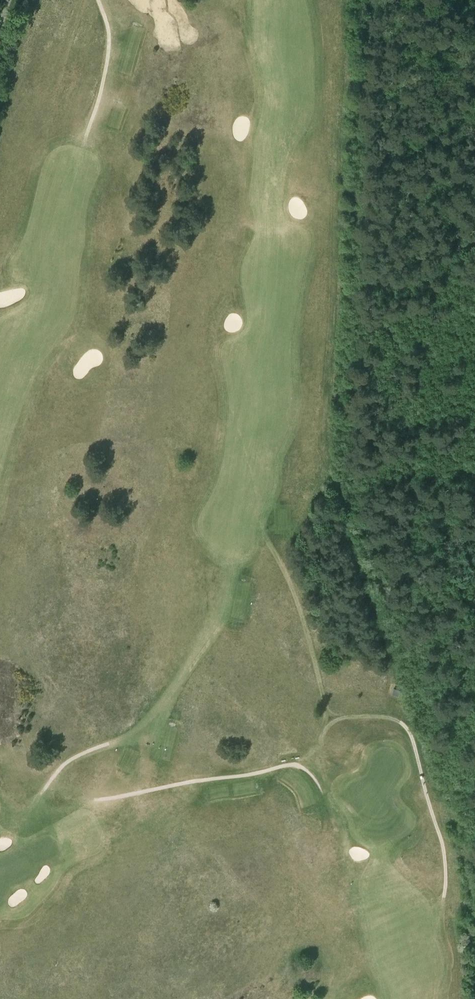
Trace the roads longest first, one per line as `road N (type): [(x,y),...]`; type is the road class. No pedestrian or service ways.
road 1 (track): [(98,0),(108,50),(82,149)]

